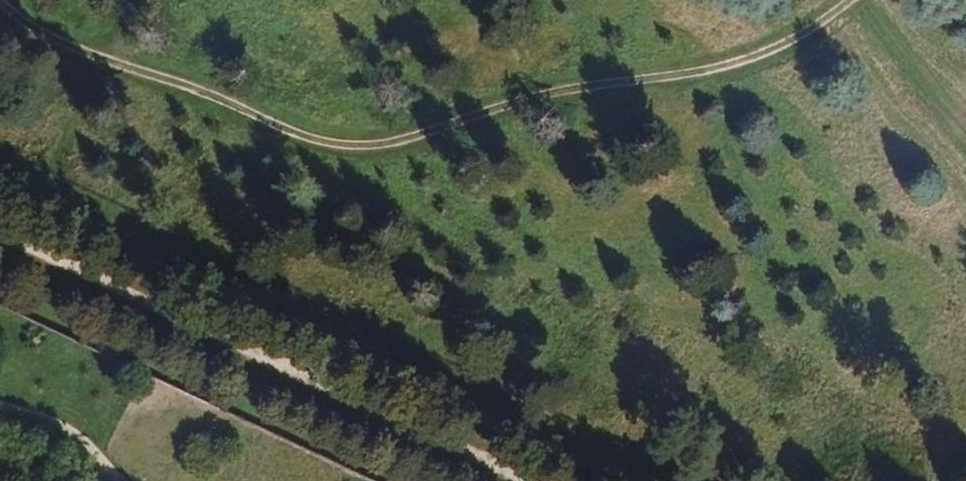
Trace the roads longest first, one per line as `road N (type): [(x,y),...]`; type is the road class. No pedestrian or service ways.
road 1 (track): [(889,0),(826,60),(690,103),(564,111),(447,150),(384,150),(263,124),(207,88),(113,60)]
road 2 (track): [(965,114),(876,0)]
road 3 (track): [(113,60),(55,42),(0,1)]

